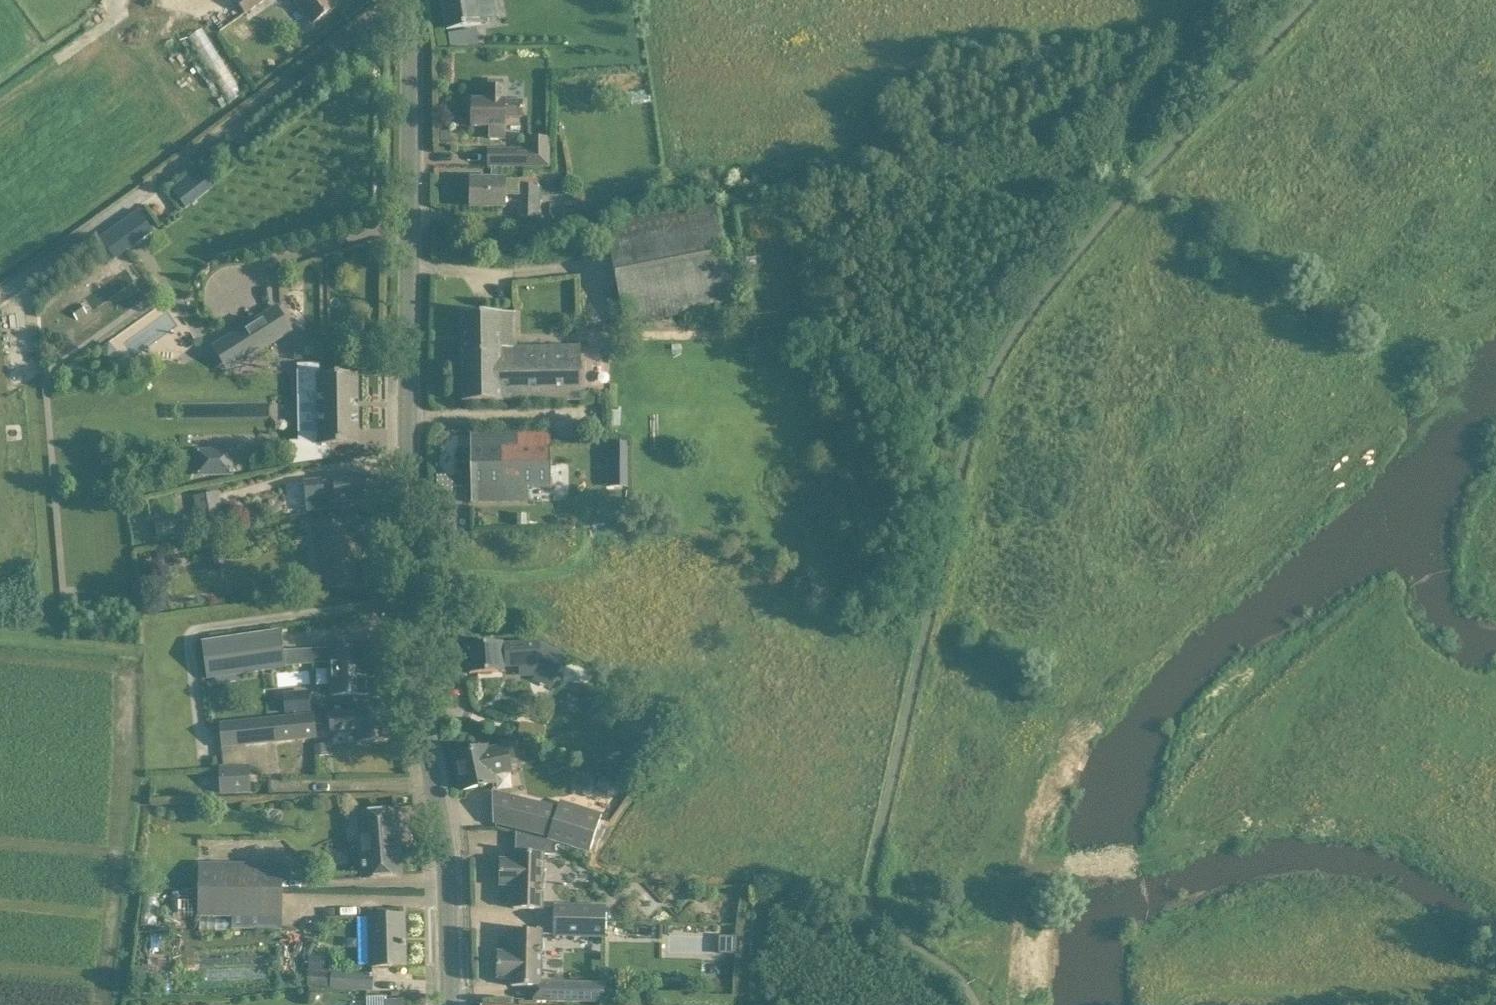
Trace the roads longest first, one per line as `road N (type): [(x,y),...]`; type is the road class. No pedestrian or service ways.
road 1 (tertiary): [(450,1004),(445,840),(416,668),(407,0)]

